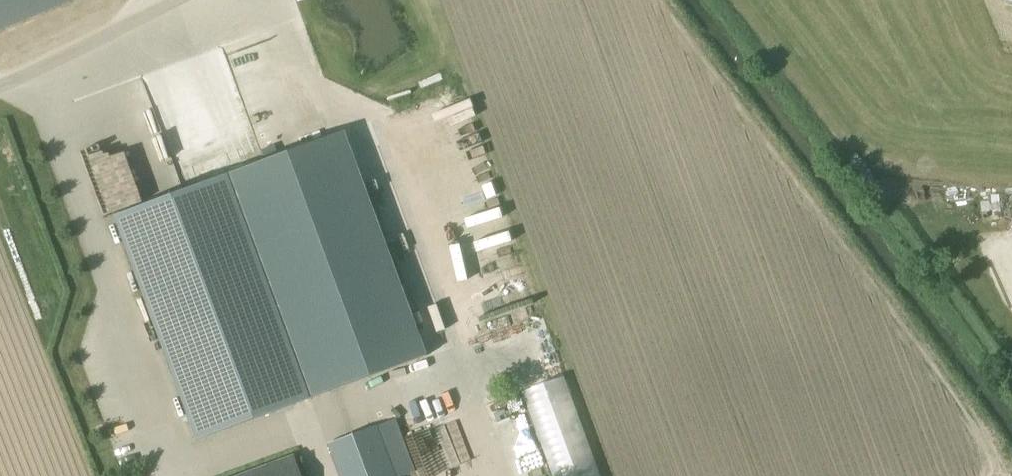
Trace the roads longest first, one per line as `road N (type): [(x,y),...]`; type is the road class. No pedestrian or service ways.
road 1 (unclassified): [(0,84),(174,0)]

